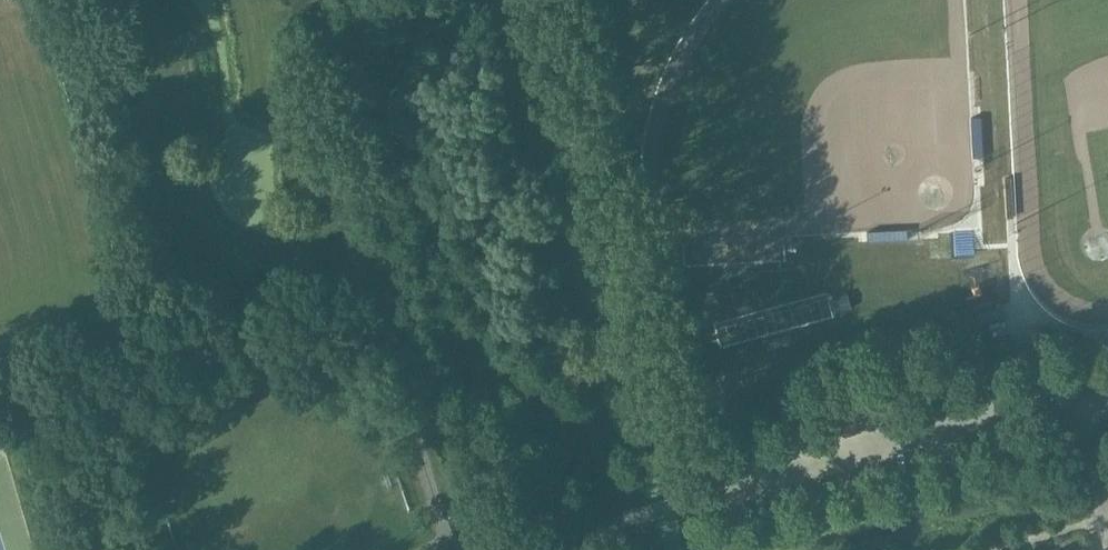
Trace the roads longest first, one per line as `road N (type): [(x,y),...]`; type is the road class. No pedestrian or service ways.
road 1 (residential): [(1107,519),(1081,419),(1107,411)]

